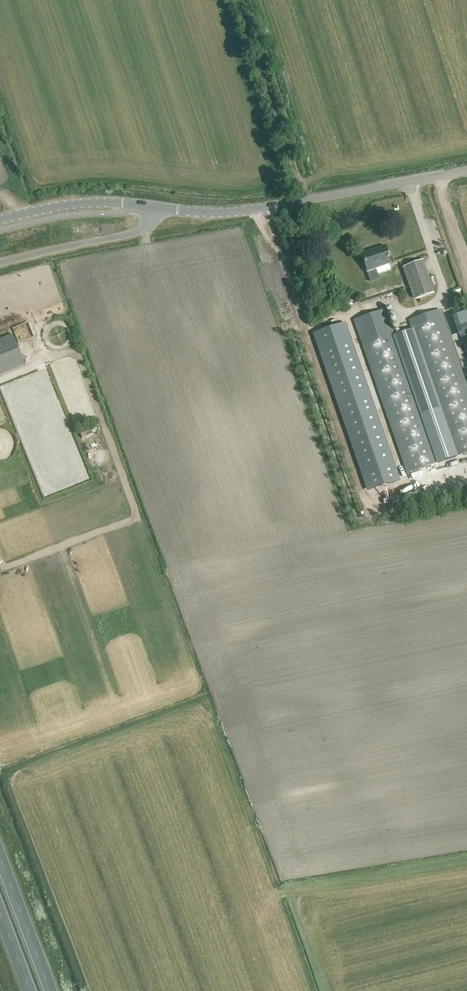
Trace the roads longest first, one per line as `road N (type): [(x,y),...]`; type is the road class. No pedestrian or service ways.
road 1 (unclassified): [(154,207),(254,210),(466,172)]
road 2 (residential): [(154,207),(138,233),(0,262)]
road 3 (unclassified): [(0,220),(82,203),(154,207)]
road 4 (trunk): [(51,990),(0,856)]

